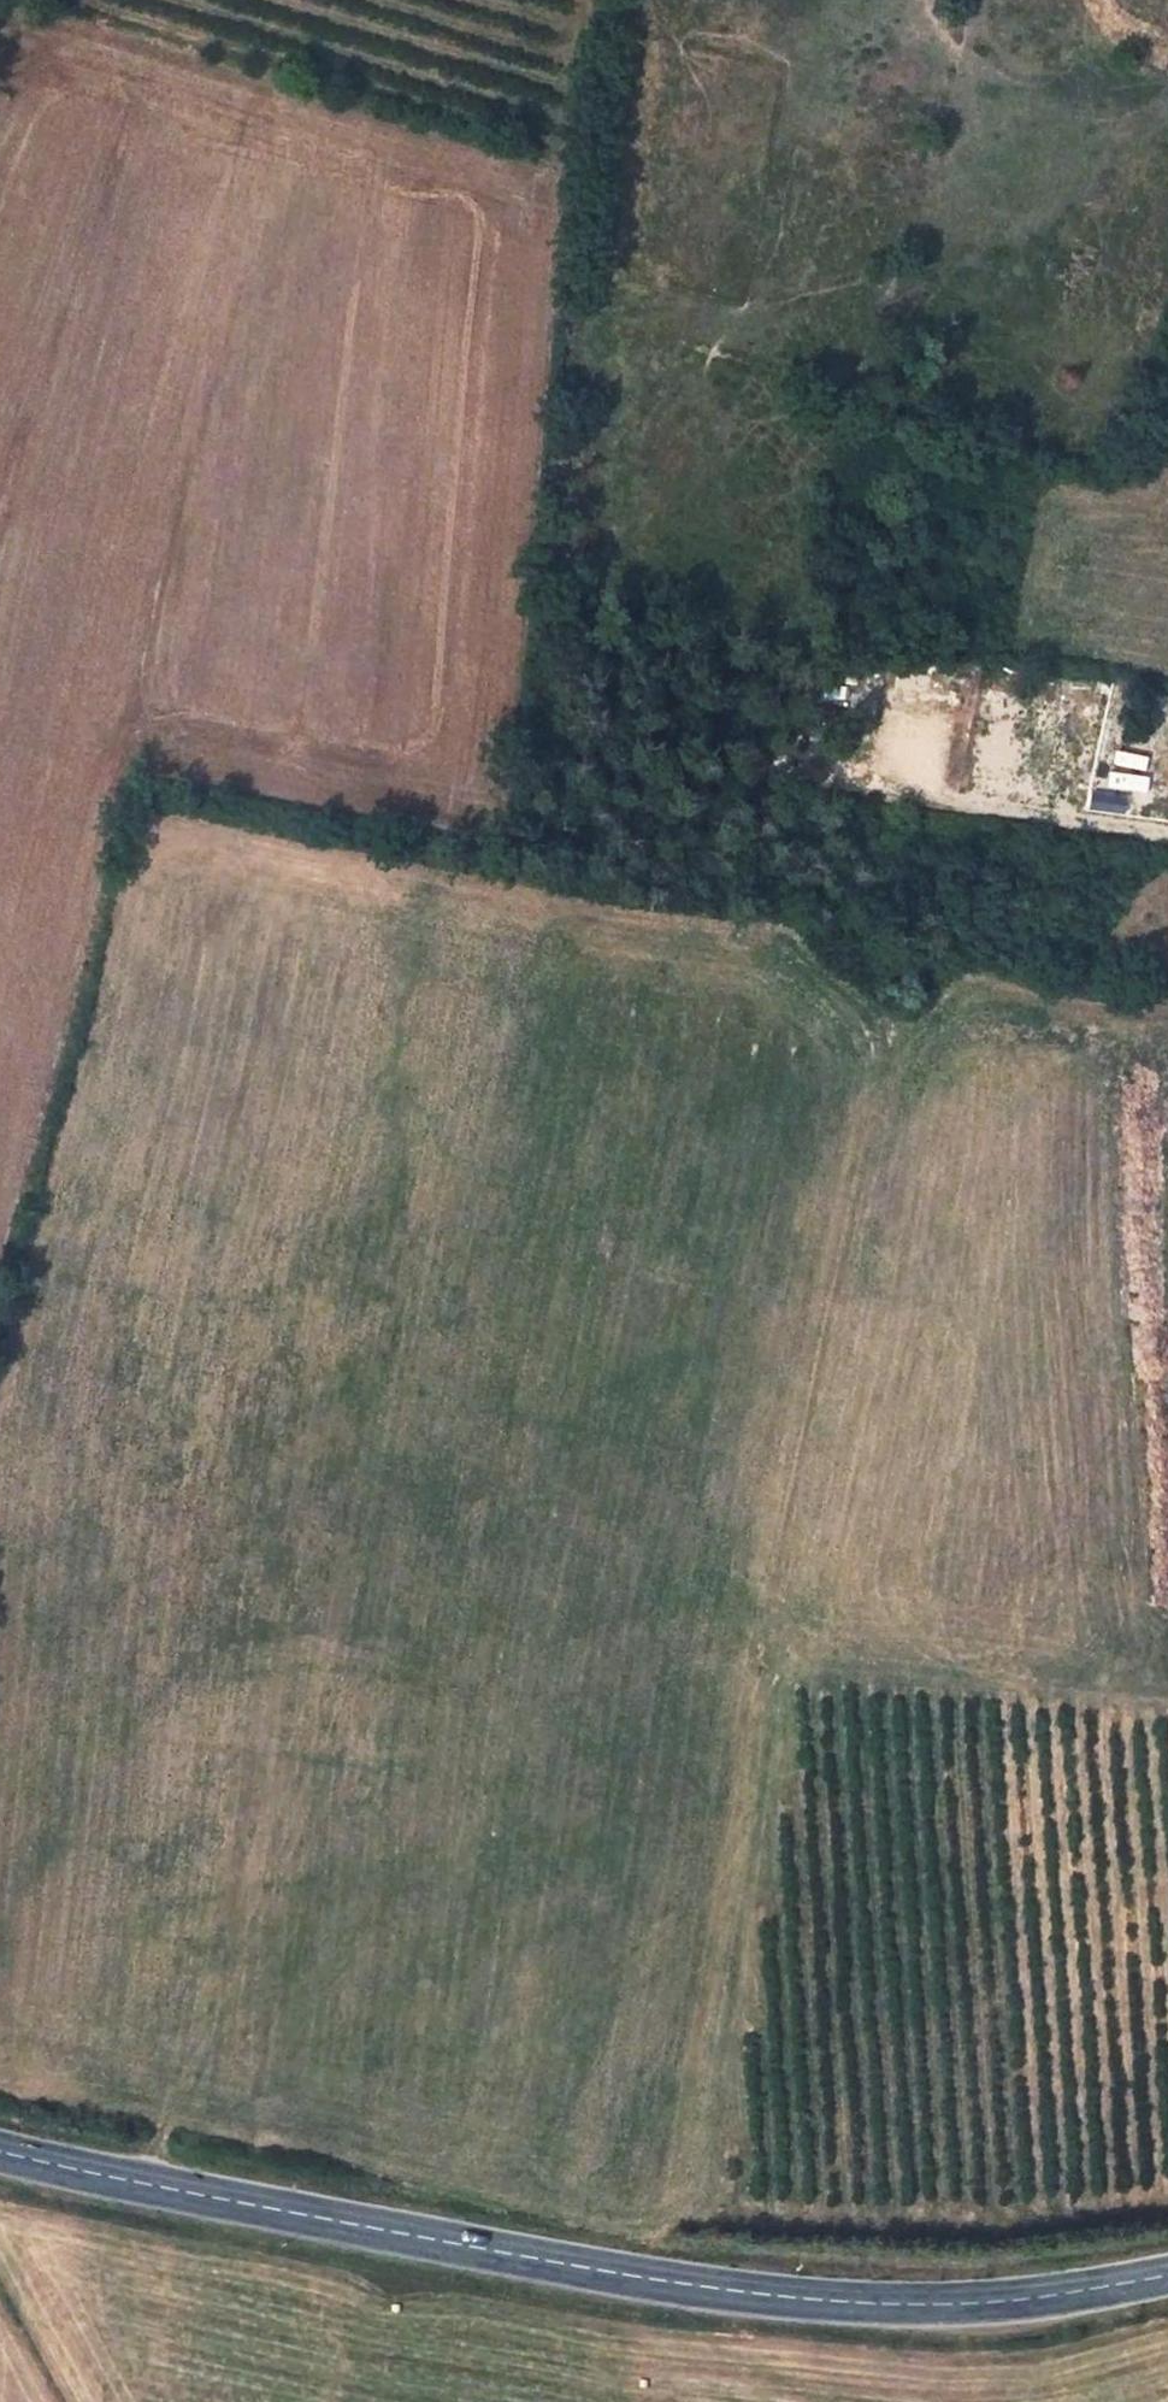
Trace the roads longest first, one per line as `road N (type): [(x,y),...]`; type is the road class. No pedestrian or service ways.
road 1 (secondary): [(0,2157),(747,2292),(1010,2302),(1167,2273)]
road 2 (track): [(817,773),(1167,830)]

